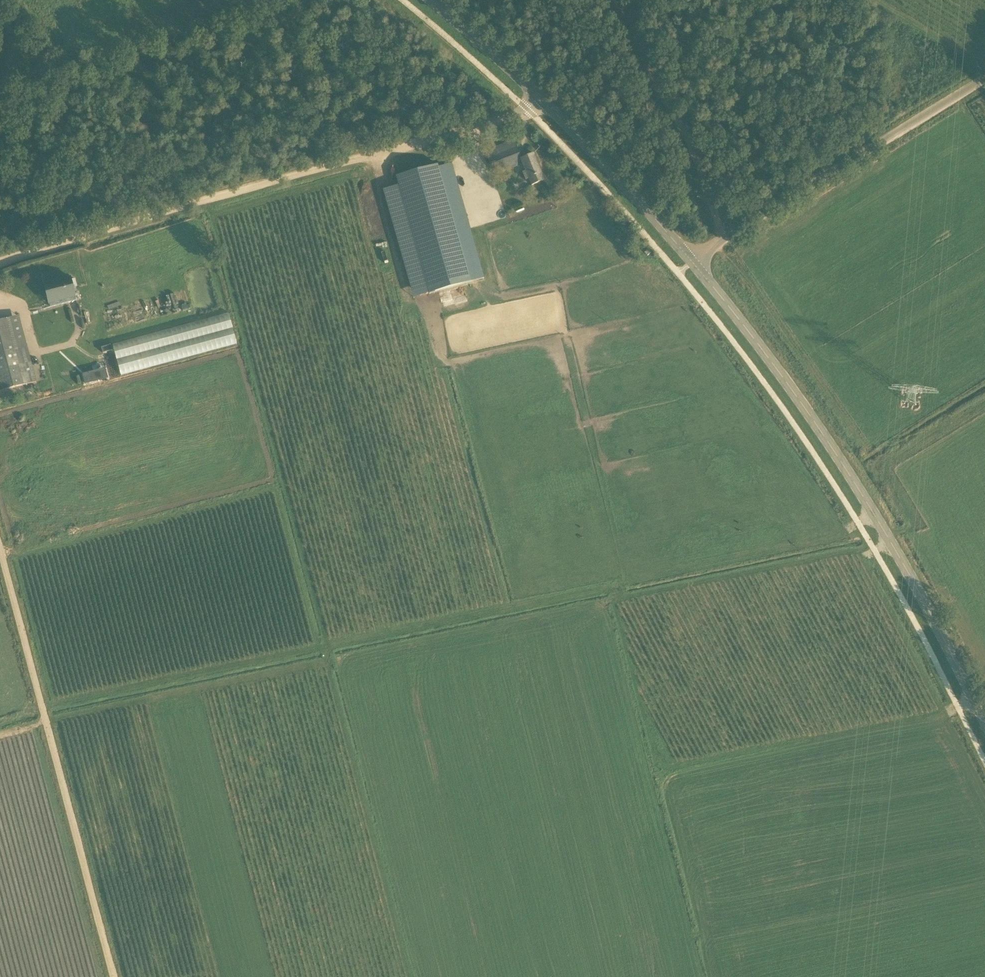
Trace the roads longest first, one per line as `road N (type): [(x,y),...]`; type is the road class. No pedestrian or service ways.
road 1 (track): [(528,110),(0,267)]
road 2 (secondary): [(984,728),(850,478),(692,263)]
road 3 (track): [(0,548),(112,976)]
road 4 (secondary): [(692,263),(544,96),(429,0)]
road 5 (unclassified): [(692,263),(984,79)]
road 6 (track): [(722,242),(692,153),(619,0)]

